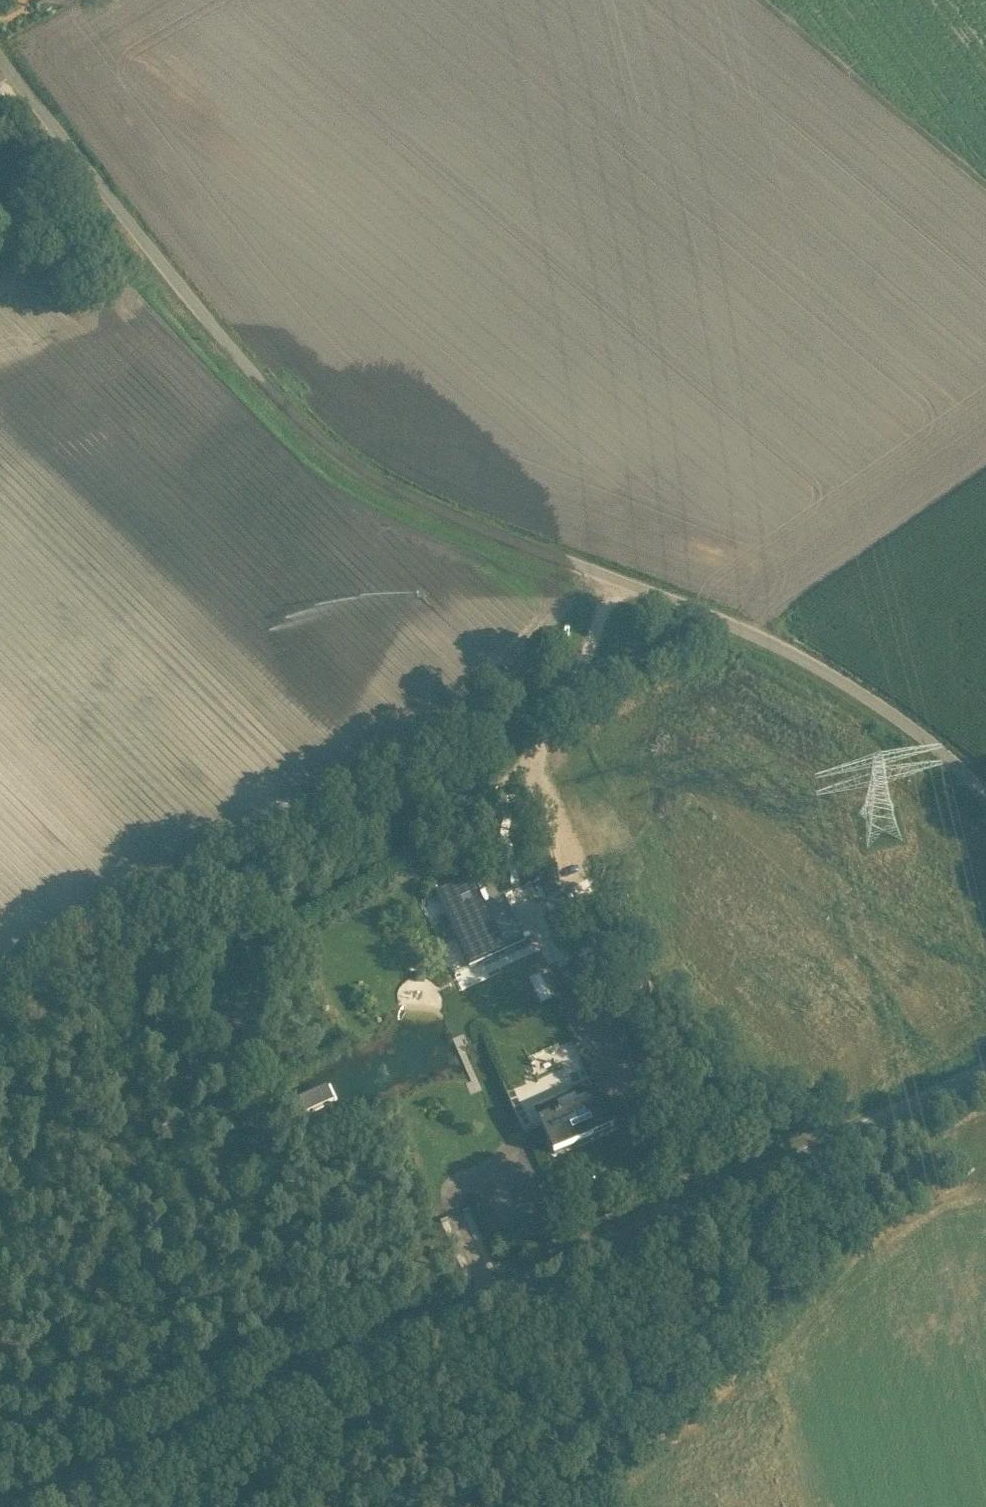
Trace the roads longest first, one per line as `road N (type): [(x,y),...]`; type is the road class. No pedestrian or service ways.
road 1 (unclassified): [(985,810),(964,782),(852,699),(637,593),(409,502),(331,449),(253,374),(0,59)]
road 2 (unclassified): [(32,1506),(985,1083)]
road 3 (track): [(0,1084),(480,804),(543,745),(600,643)]

